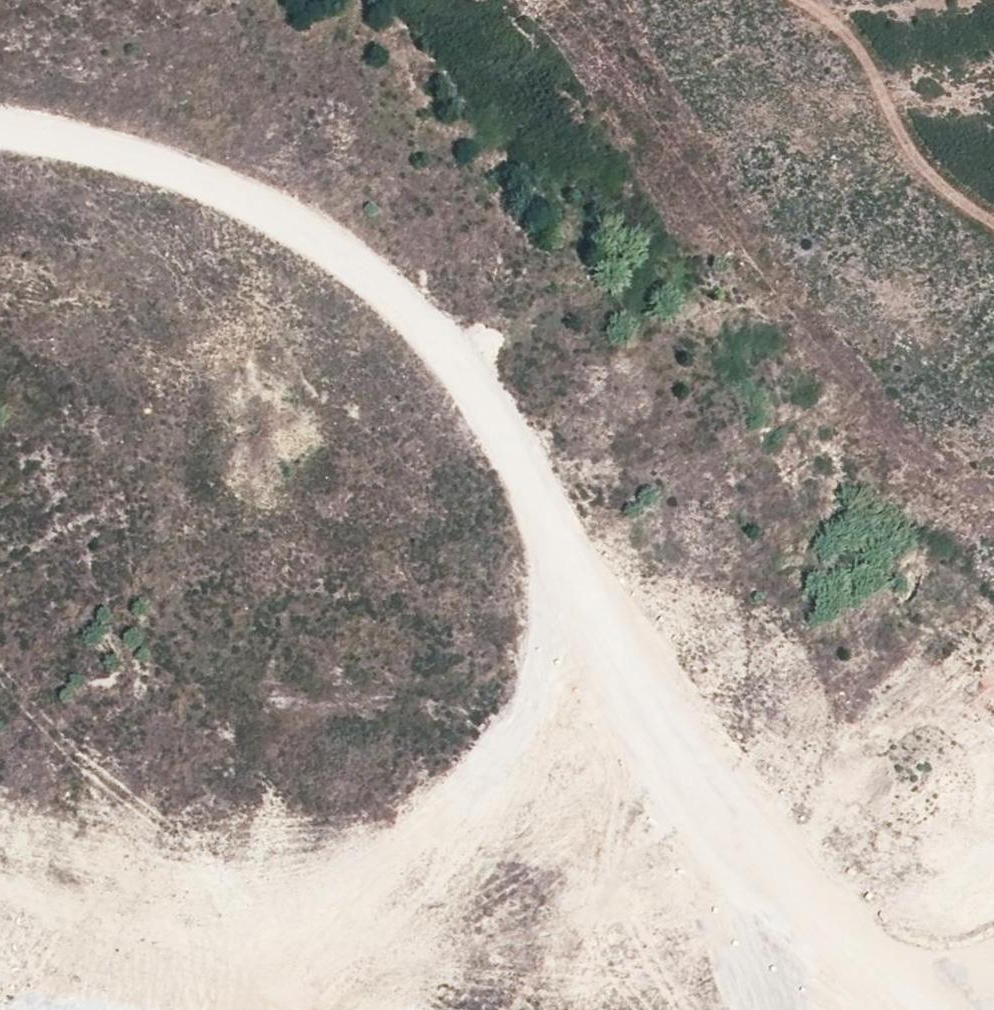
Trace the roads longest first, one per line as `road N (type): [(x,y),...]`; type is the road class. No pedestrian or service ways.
road 1 (track): [(806,0),(832,13),(871,67),(913,166),(993,222)]

